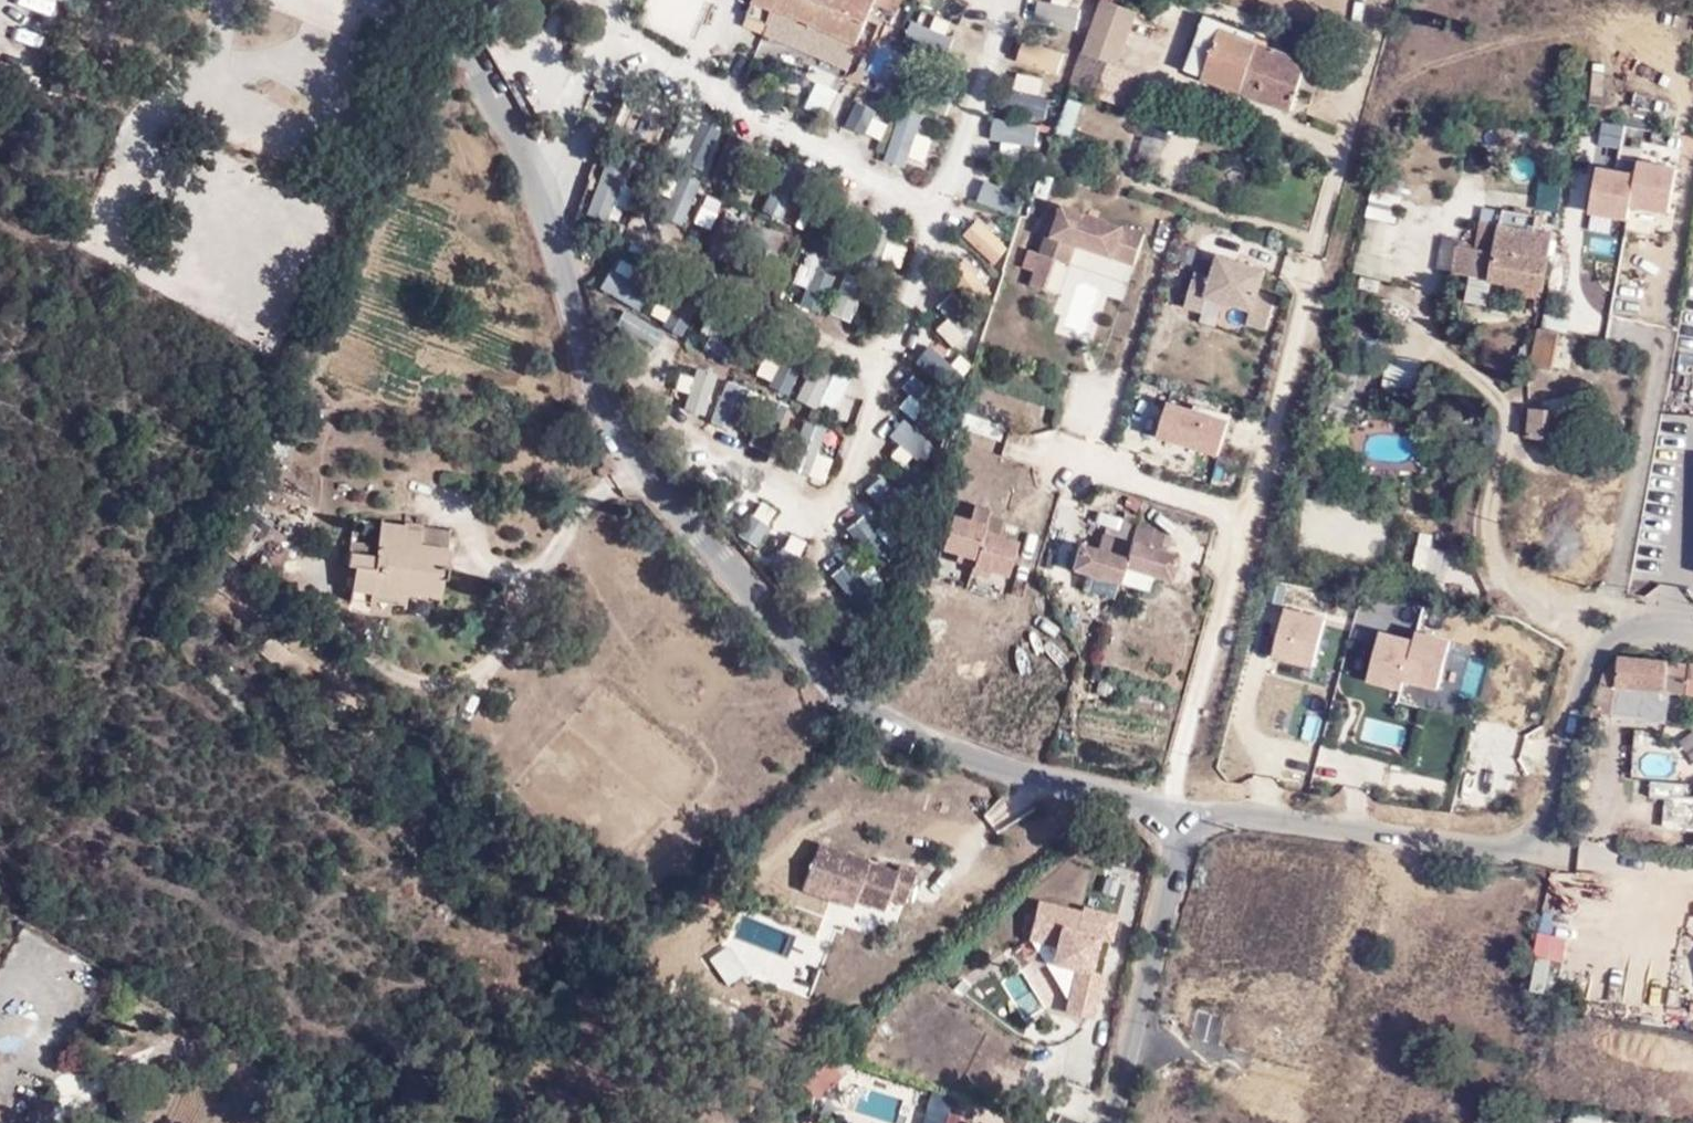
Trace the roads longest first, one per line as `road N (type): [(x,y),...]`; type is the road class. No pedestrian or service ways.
road 1 (unclassified): [(1177,820),(956,755),(802,668),(631,454),(547,174),(481,52),(442,0)]
road 2 (residential): [(1692,639),(1628,630),(1594,670),(1542,842),(1475,852),(1227,817),(1177,820)]
road 3 (residential): [(1177,820),(1180,858),(1115,1122)]

